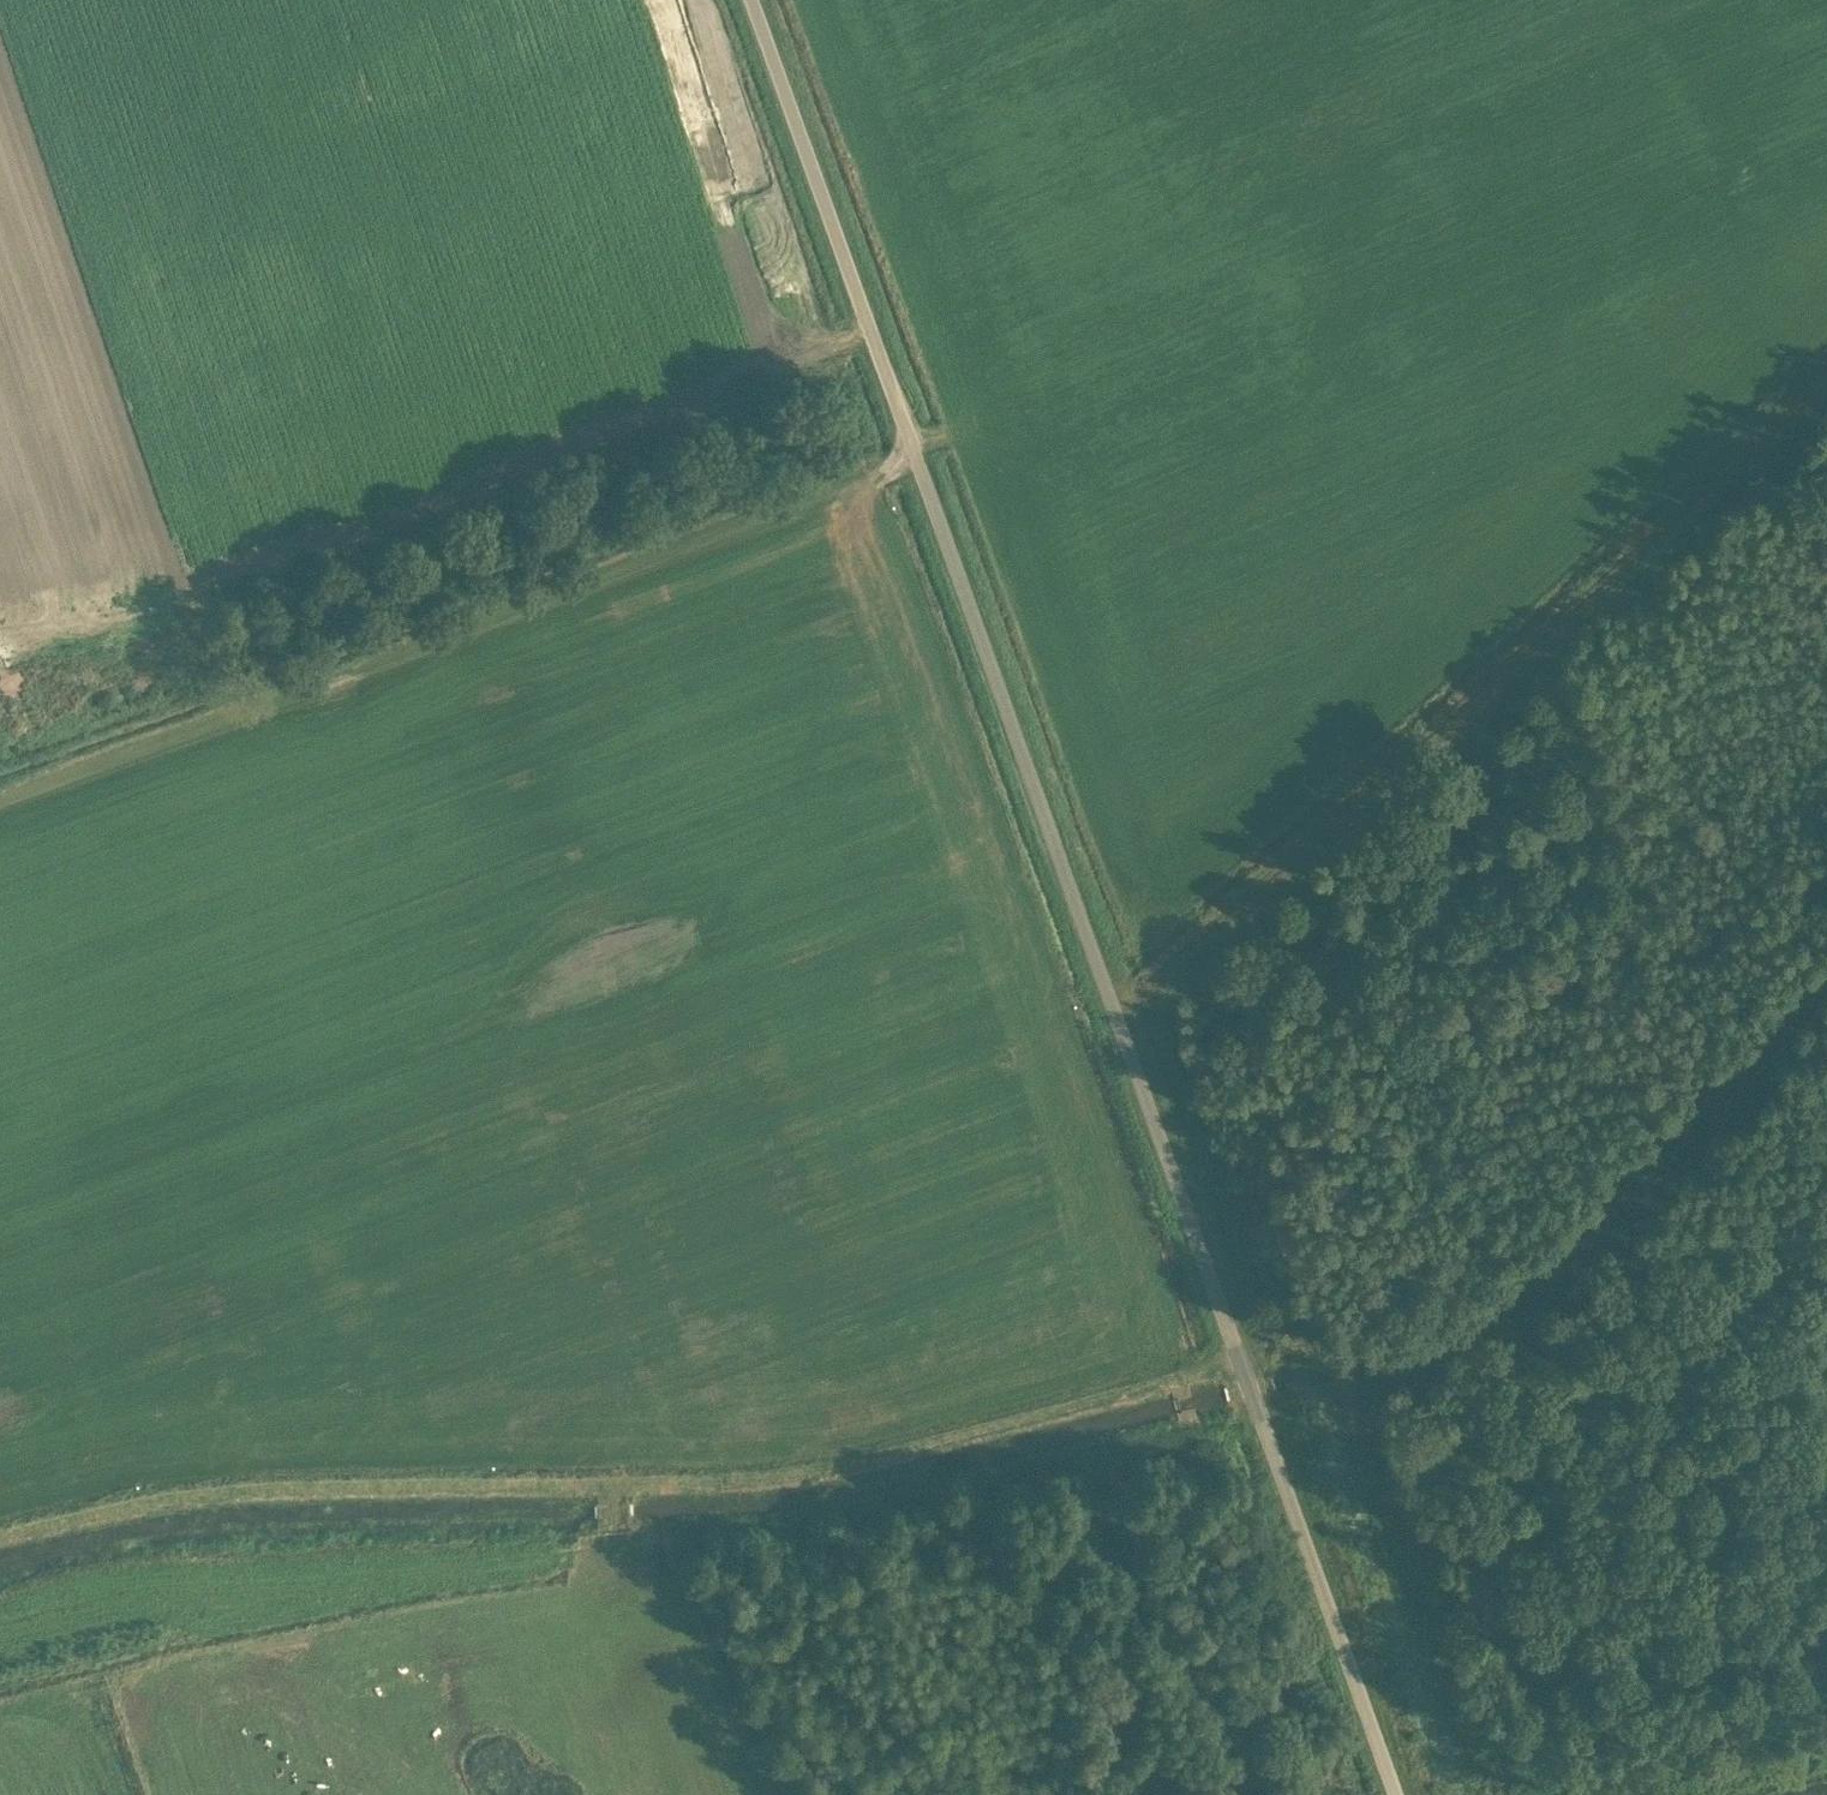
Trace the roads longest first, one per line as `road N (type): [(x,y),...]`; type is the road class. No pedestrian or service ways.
road 1 (unclassified): [(1402,1794),(756,0)]
road 2 (track): [(920,455),(0,796)]

